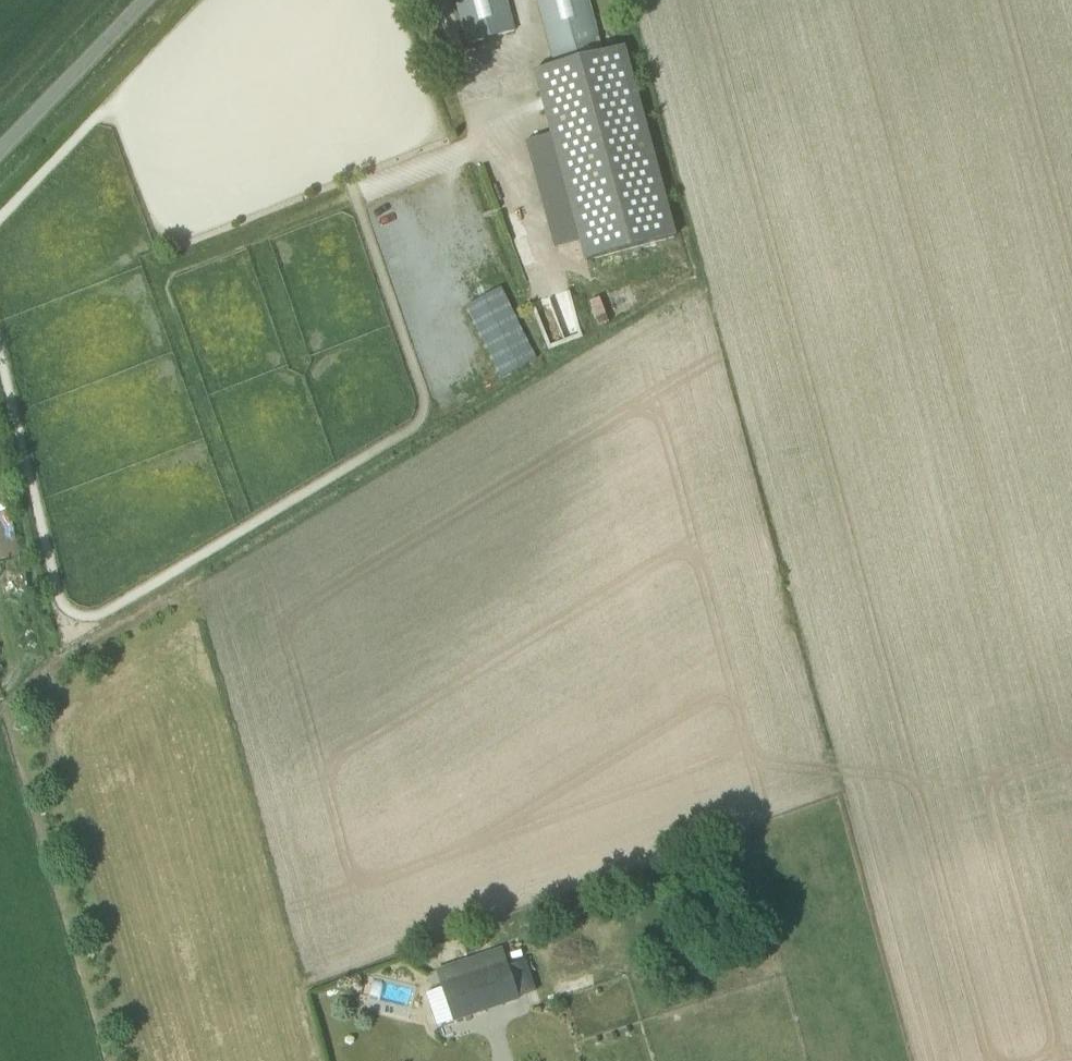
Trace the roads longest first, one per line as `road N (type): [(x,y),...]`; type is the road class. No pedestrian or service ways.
road 1 (unclassified): [(0,160),(154,0)]

